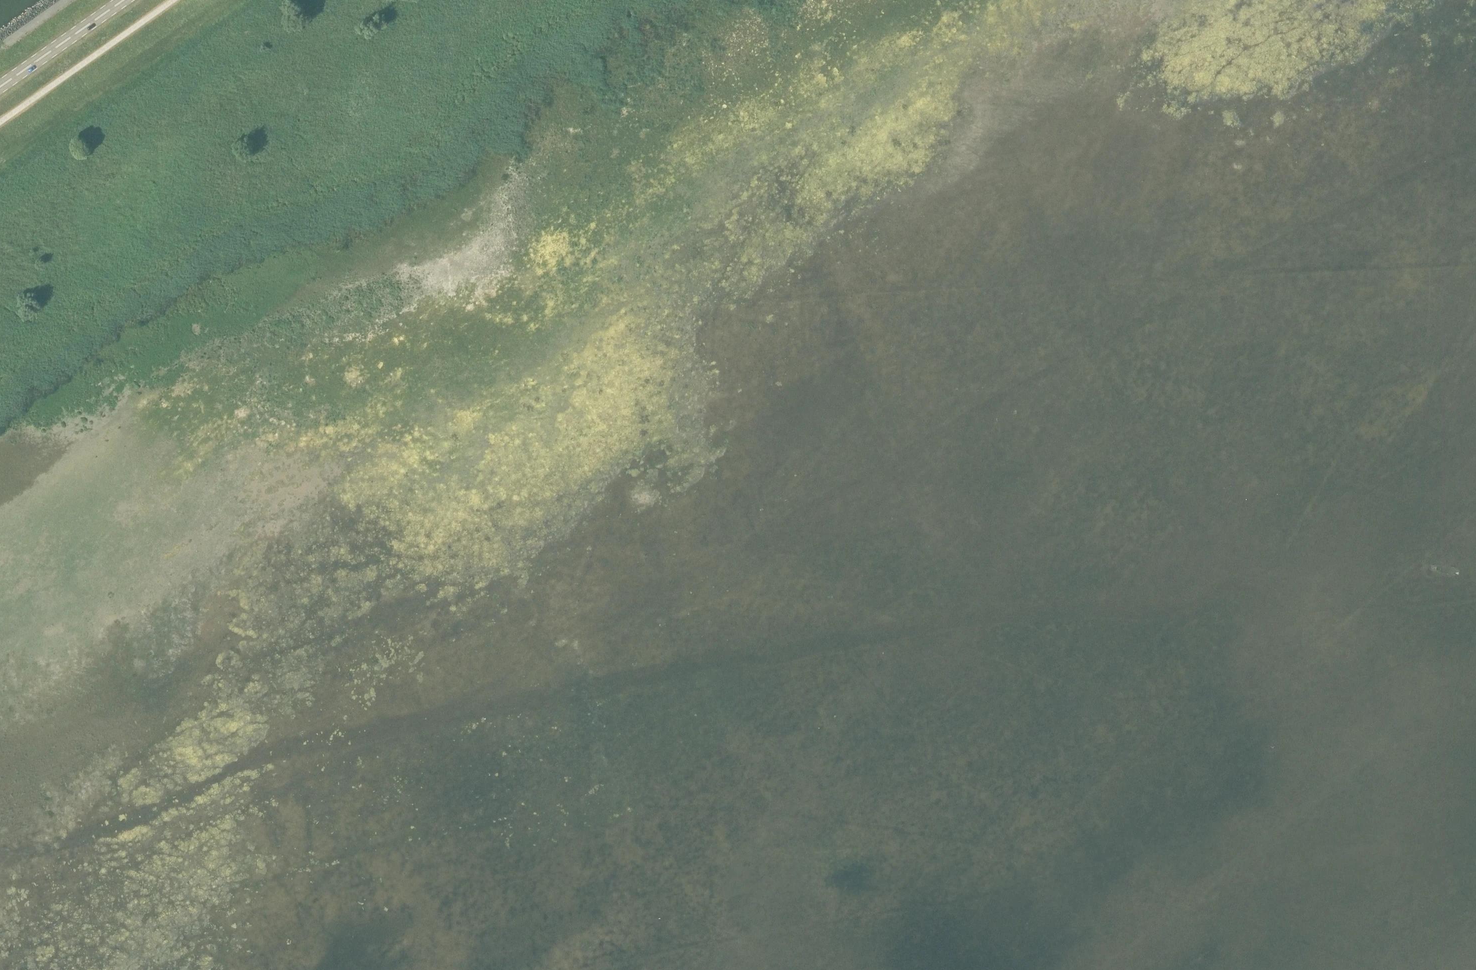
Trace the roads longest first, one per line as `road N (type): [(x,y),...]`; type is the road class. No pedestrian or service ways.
road 1 (secondary): [(0,82),(117,0)]

